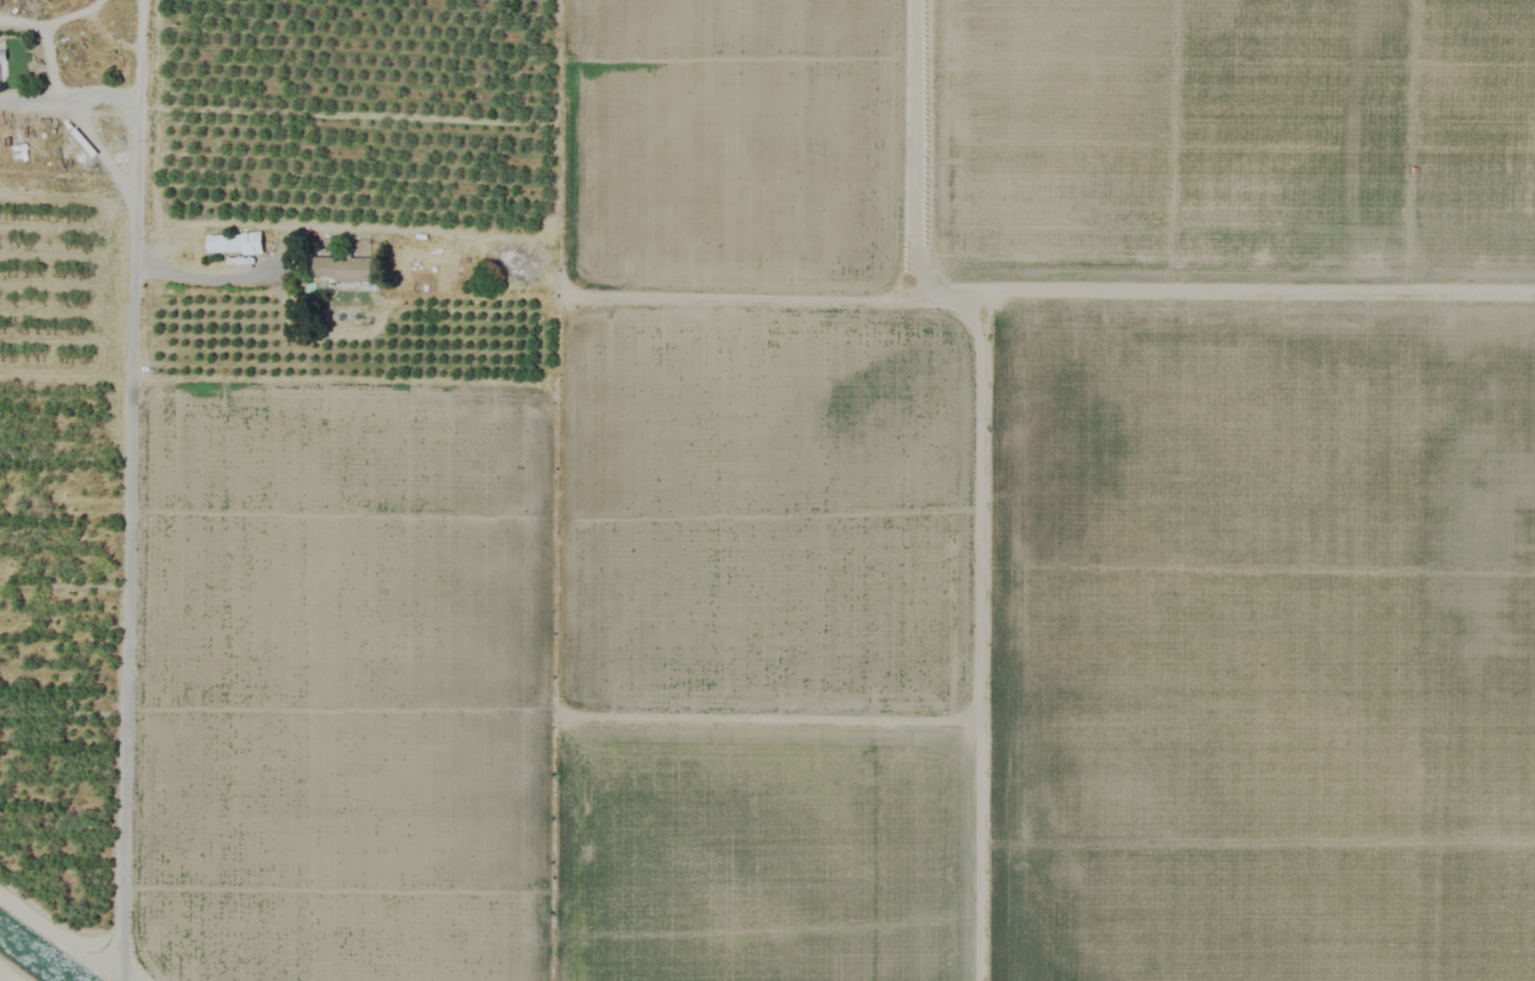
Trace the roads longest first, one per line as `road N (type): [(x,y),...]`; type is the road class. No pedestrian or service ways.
road 1 (residential): [(134,270),(125,980)]
road 2 (residential): [(138,0),(134,270)]

